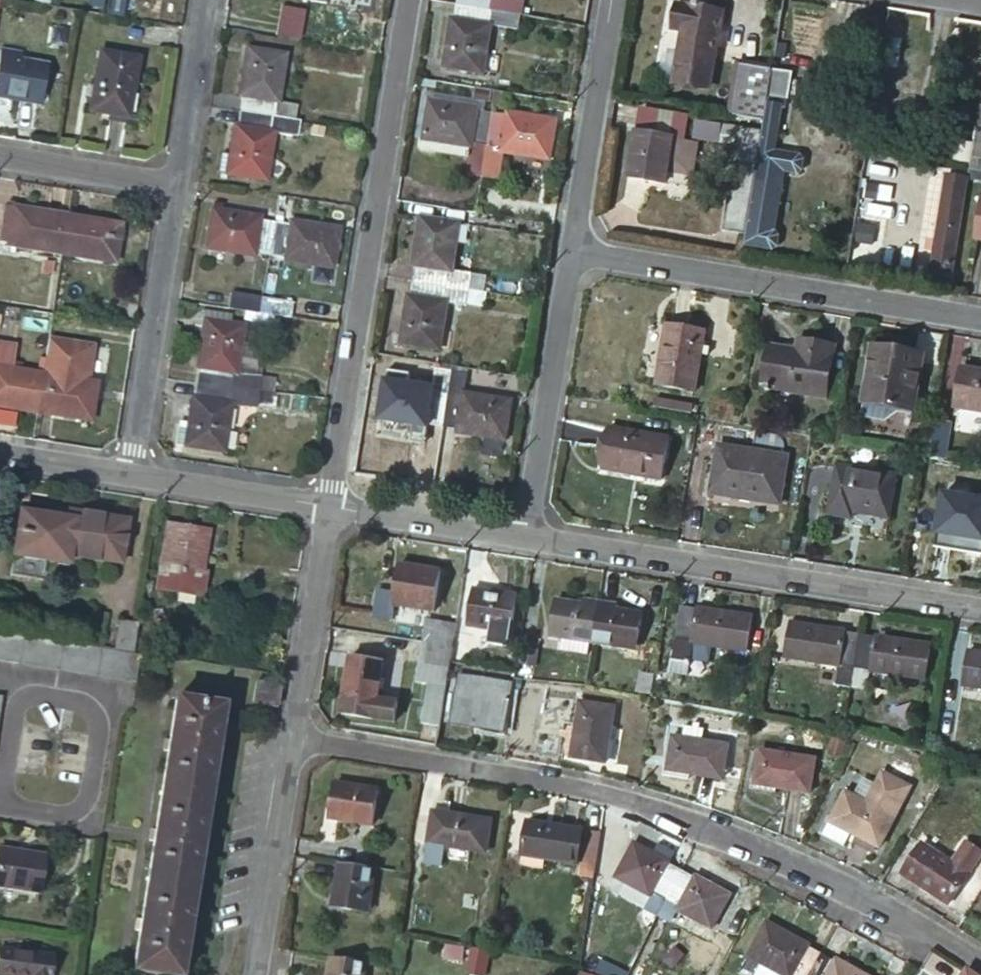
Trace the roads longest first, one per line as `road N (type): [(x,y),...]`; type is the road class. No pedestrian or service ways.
road 1 (residential): [(296,737),(621,793),(847,886),(980,961)]
road 2 (residential): [(332,501),(411,0)]
road 3 (residential): [(980,604),(527,532)]
road 4 (residential): [(980,320),(570,253)]
road 5 (residential): [(177,185),(133,469)]
road 6 (residential): [(570,253),(527,532)]
road 7 (residential): [(0,801),(75,812),(84,801),(98,722),(87,704),(30,696),(18,705)]
road 8 (residential): [(609,0),(570,253)]
road 9 (residential): [(259,974),(296,737)]
road 10 (residential): [(296,737),(332,501)]
road 11 (residential): [(332,501),(133,469)]
road 12 (residential): [(527,532),(332,501)]
road 13 (residential): [(205,0),(177,185)]
road 14 (unclassified): [(177,185),(0,156)]
road 15 (residential): [(133,469),(0,448)]

